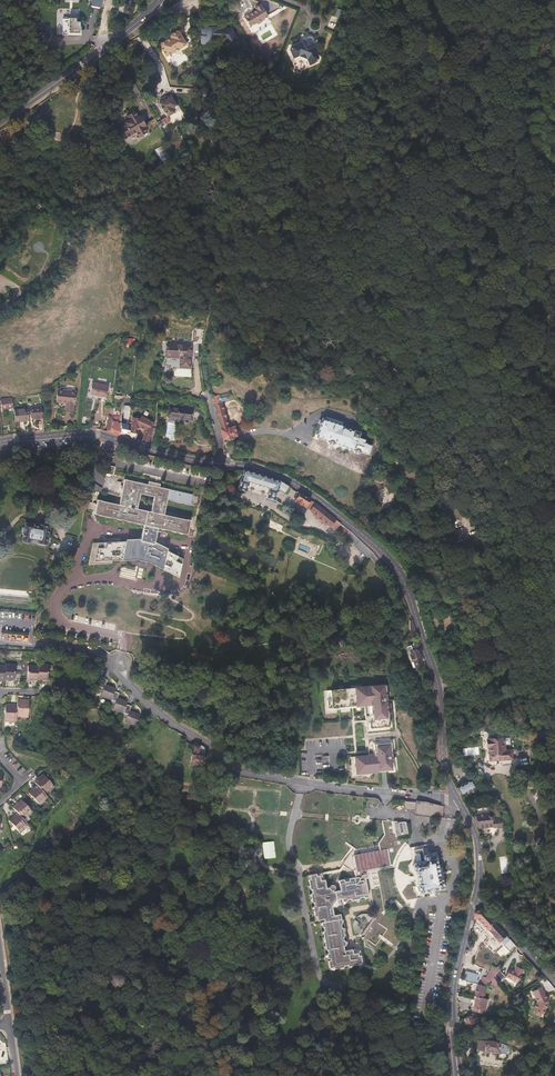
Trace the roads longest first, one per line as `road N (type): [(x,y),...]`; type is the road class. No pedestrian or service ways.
road 1 (tertiary): [(458,799),(444,764),(437,682),(405,588),(388,558),(336,514),(263,471),(98,434),(0,441)]
road 2 (unclassified): [(129,682),(237,770),(458,799)]
road 3 (track): [(477,314),(496,103)]
road 4 (tertiary): [(457,1060),(454,979),(476,897)]
road 5 (secondary): [(0,120),(127,31)]

